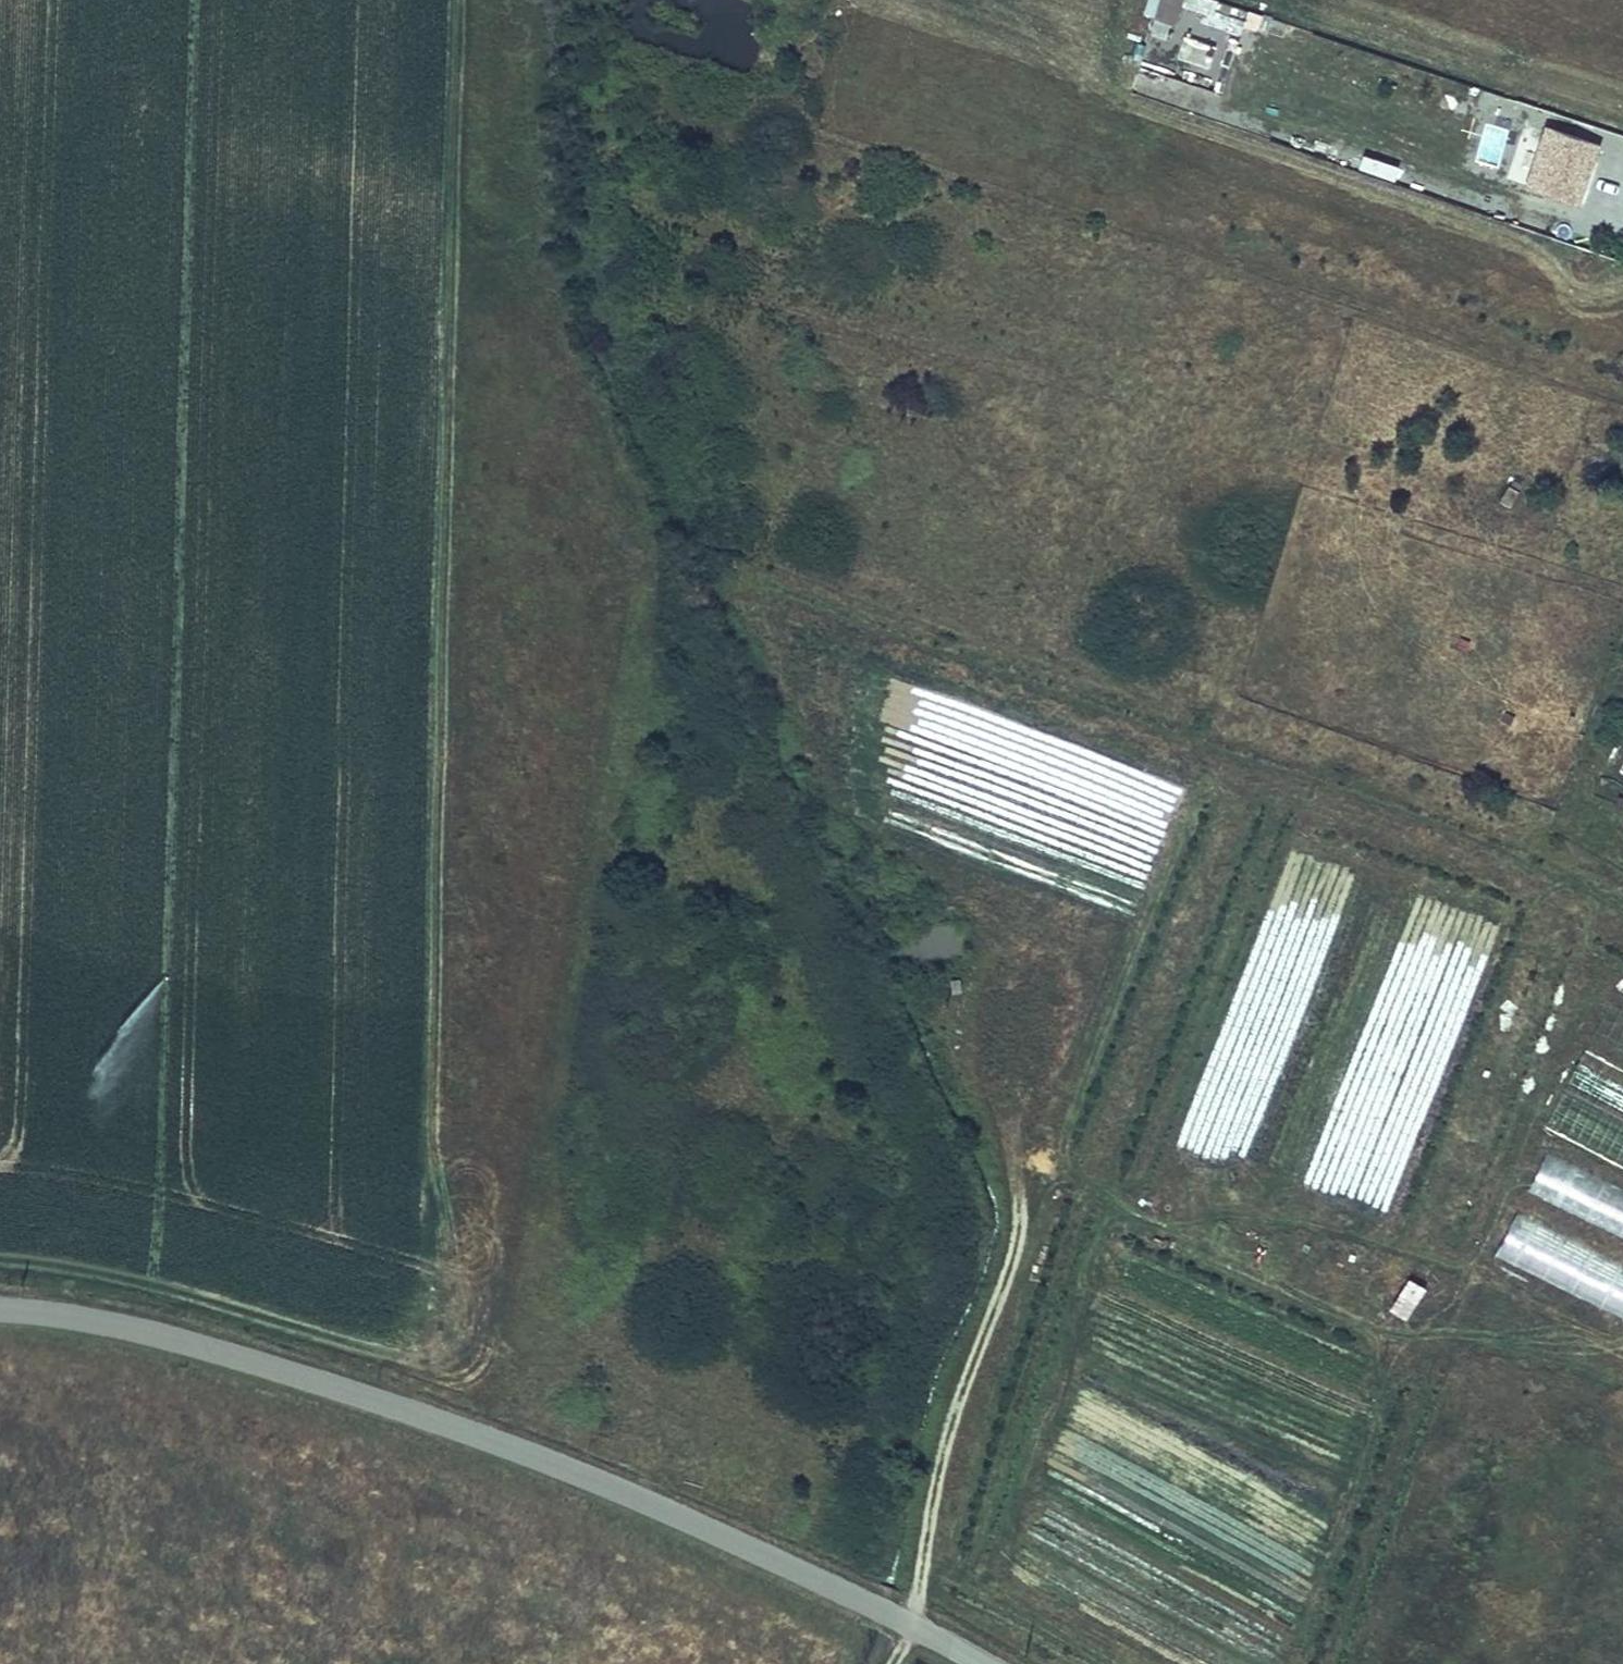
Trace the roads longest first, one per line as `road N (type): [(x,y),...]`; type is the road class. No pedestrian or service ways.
road 1 (unclassified): [(0,1308),(77,1314),(469,1429),(904,1617),(980,1663)]

